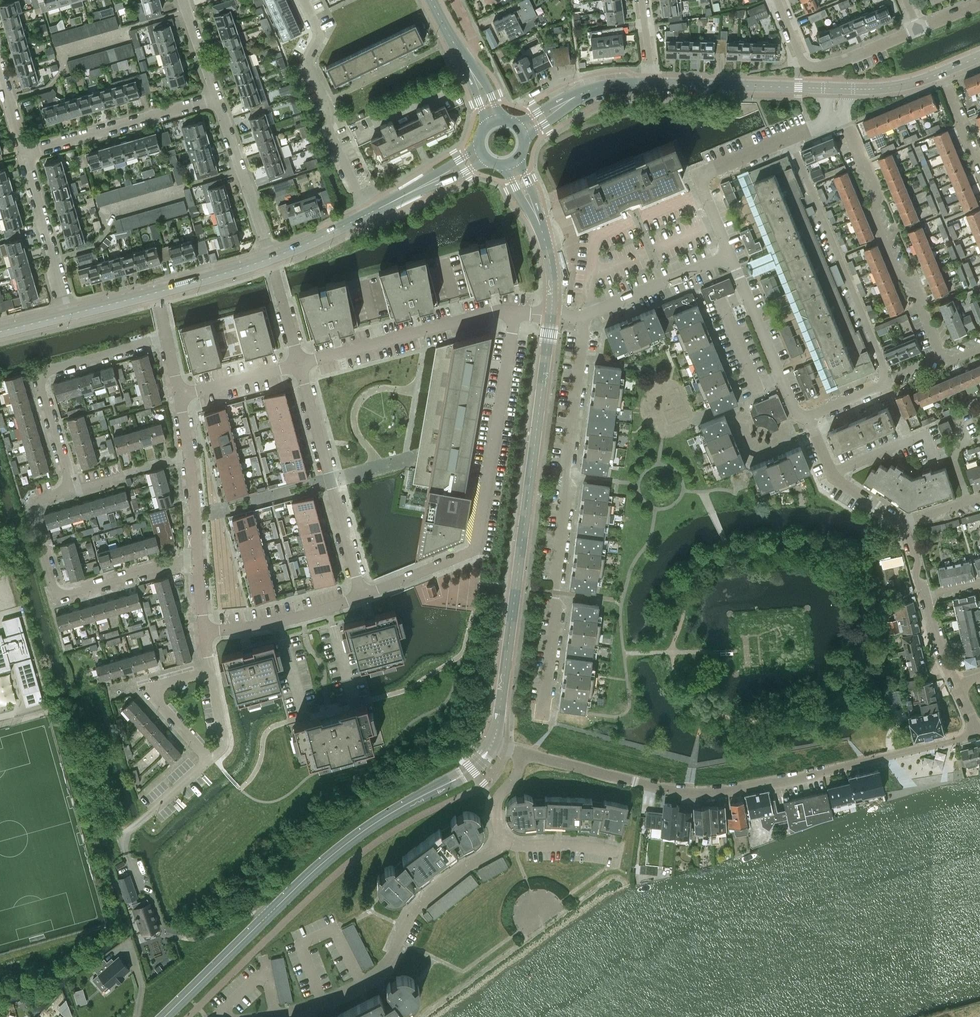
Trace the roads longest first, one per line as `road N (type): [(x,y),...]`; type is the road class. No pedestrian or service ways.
road 1 (residential): [(197,557),(55,600),(23,502),(68,489),(44,373),(166,339)]
road 2 (unclassified): [(521,753),(660,788),(716,792),(978,734)]
road 3 (tertiary): [(165,1016),(317,867),(376,823),(481,763),(493,743)]
road 4 (tertiary): [(493,743),(552,319)]
road 5 (residential): [(544,712),(583,315)]
road 6 (residential): [(362,595),(476,549),(516,314)]
road 7 (residential): [(278,1016),(363,986),(393,953),(413,909),(505,838)]
road 8 (residential): [(940,355),(913,279),(897,272),(873,214),(878,195),(844,114)]
road 9 (residential): [(791,135),(888,378)]
road 10 (residential): [(362,595),(299,364)]
road 11 (residential): [(368,215),(305,62),(315,34),(301,0)]
road 12 (residential): [(299,364),(516,314)]
road 13 (residential): [(25,153),(218,97)]
road 14 (residential): [(730,254),(698,174),(791,135)]
road 15 (tertiary): [(652,83),(836,89)]
road 16 (residential): [(807,418),(794,409),(730,254)]
road 17 (residential): [(213,672),(152,695),(210,759),(225,747)]
road 18 (residential): [(271,258),(218,97)]
road 19 (residential): [(69,314),(25,153)]
road 20 (tertiary): [(552,319),(545,242),(512,162)]
road 21 (residential): [(197,557),(179,395)]
road 22 (residential): [(206,632),(280,621),(362,595)]
road 23 (residential): [(583,315),(730,254)]
road 24 (residential): [(902,524),(836,480),(807,418)]
road 25 (tertiary): [(521,130),(589,90),(652,83)]
road 26 (tertiary): [(368,215),(482,154)]
road 27 (residential): [(179,395),(299,364)]

